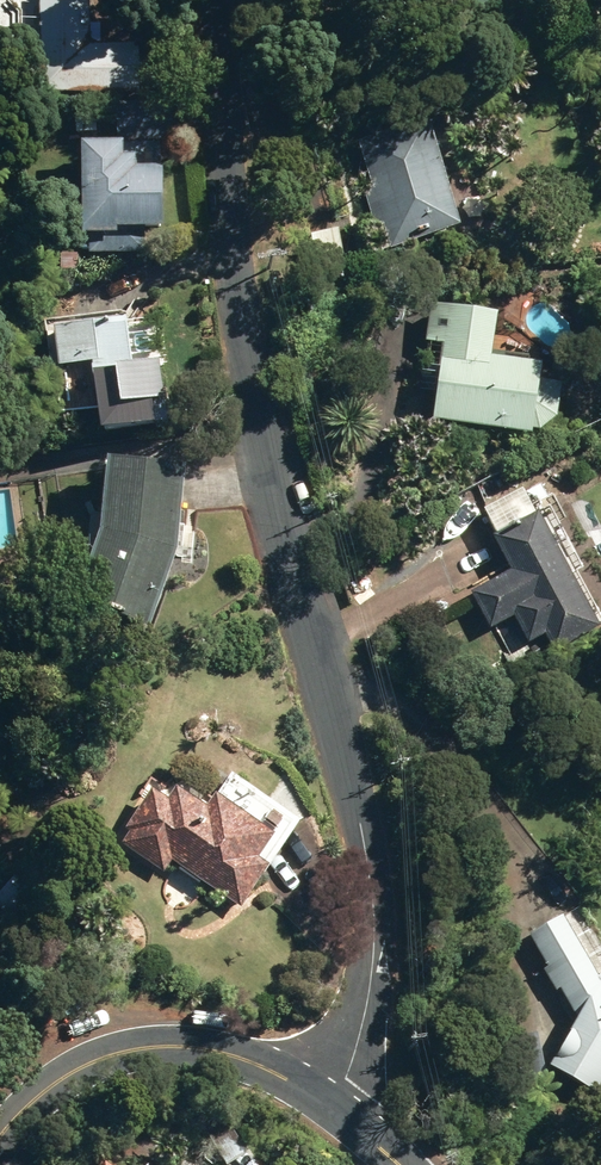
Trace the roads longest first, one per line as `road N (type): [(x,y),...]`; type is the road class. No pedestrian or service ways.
road 1 (residential): [(210,0),(246,314),(278,508),(378,879),(378,967),(350,1081),(333,1107)]
road 2 (tertiary): [(333,1107),(221,1054),(162,1046),(87,1064),(23,1107),(0,1145)]

